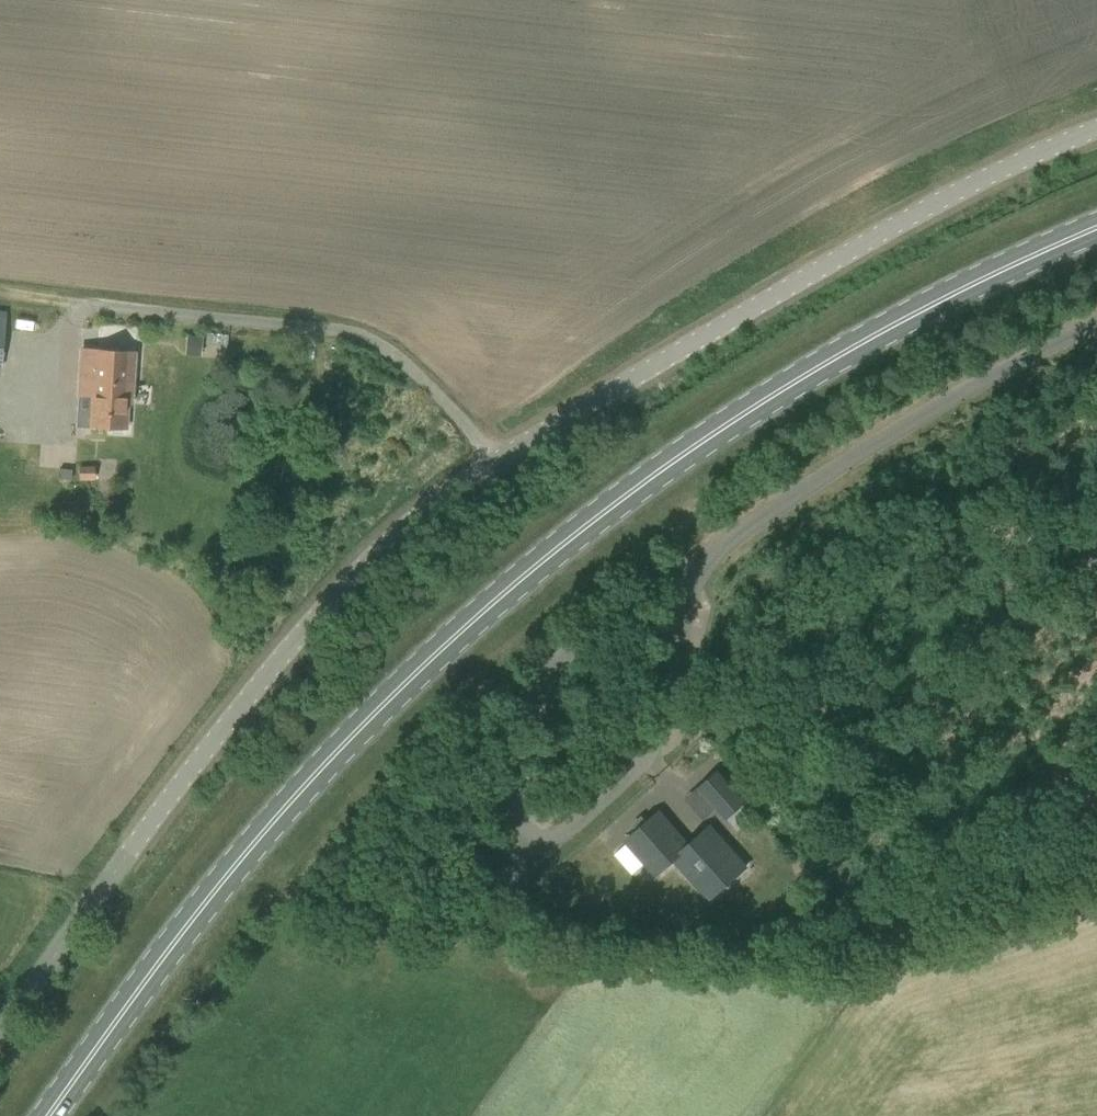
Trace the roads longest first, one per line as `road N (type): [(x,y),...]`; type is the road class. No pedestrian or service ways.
road 1 (unclassified): [(0,1040),(298,626),(432,499),(964,175),(1096,117)]
road 2 (primary): [(49,1115),(243,856),(409,679),(525,575),(620,500),(812,371),(1096,228)]
road 3 (unclassified): [(694,567),(595,633),(534,721),(514,820),(528,852),(662,742),(679,698)]
road 4 (unclassified): [(1096,318),(904,413),(694,567)]
road 5 (unclassified): [(679,698),(694,567)]

